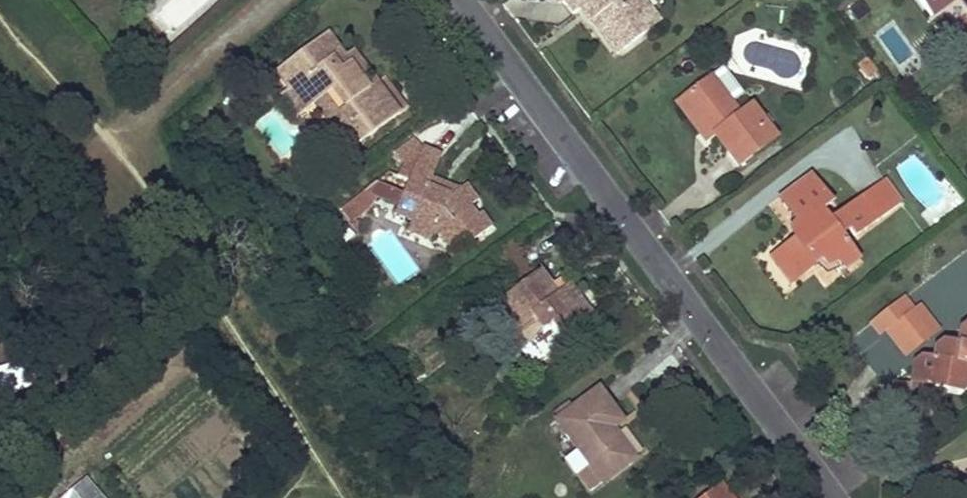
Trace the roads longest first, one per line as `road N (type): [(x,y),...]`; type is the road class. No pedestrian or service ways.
road 1 (residential): [(834,497),(459,0)]

